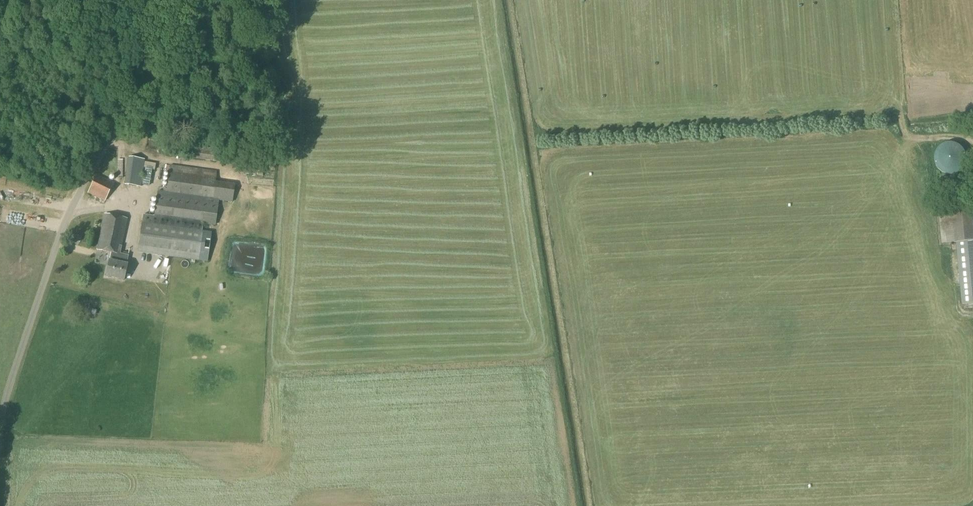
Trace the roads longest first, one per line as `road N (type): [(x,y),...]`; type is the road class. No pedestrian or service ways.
road 1 (unclassified): [(0,424),(67,215),(186,0)]

